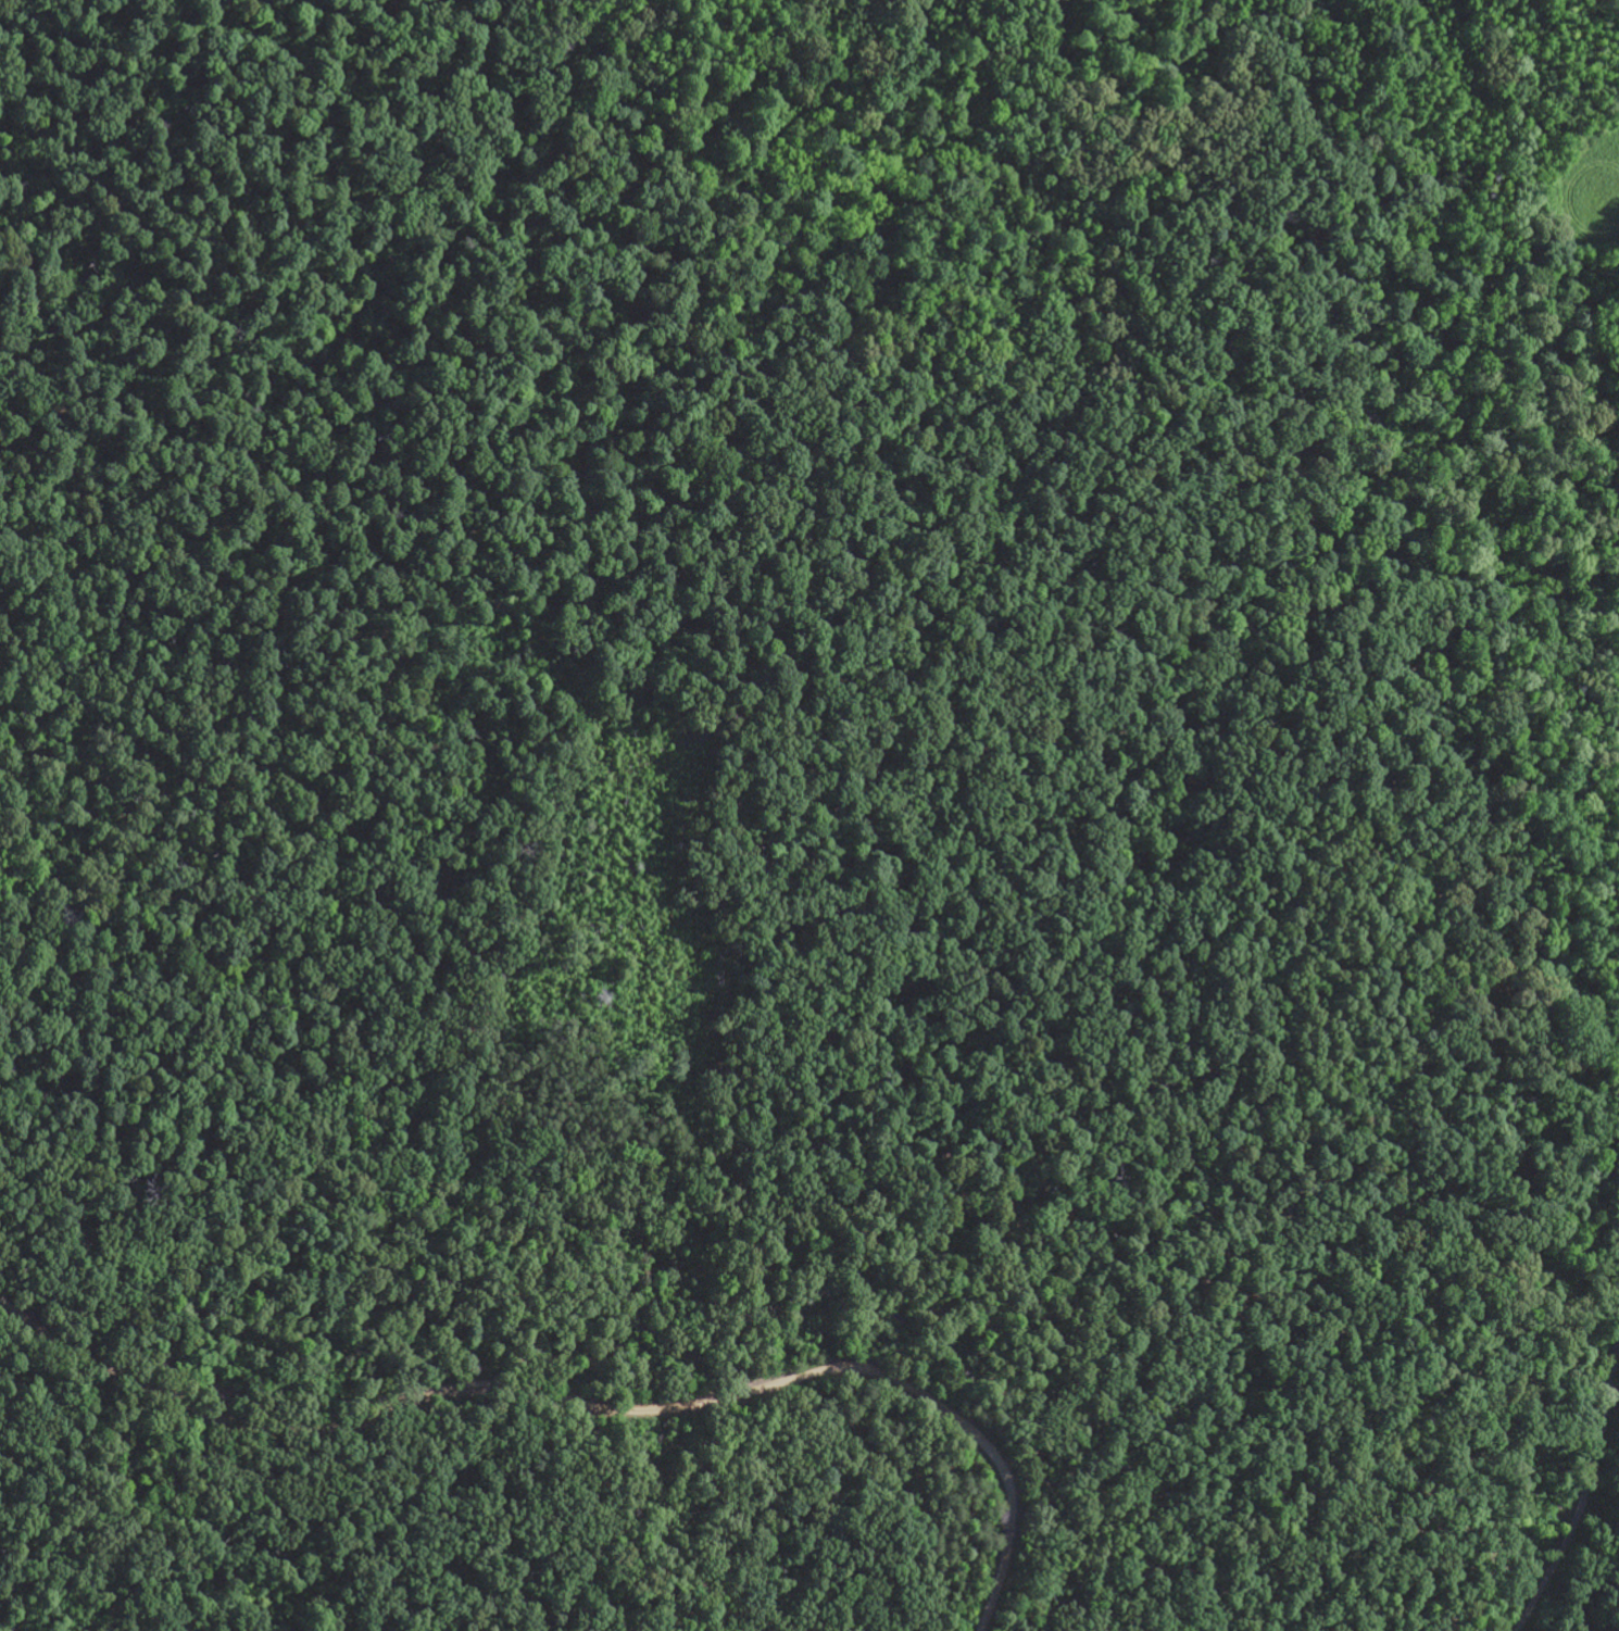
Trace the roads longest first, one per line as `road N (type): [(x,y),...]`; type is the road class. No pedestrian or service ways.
road 1 (residential): [(977,1630),(1004,1554),(1008,1496),(984,1444),(888,1378),(824,1373),(647,1413),(477,1391),(341,1428),(279,1433),(145,1388),(0,1295)]
road 2 (residential): [(1618,1339),(1566,1541),(1517,1630)]

